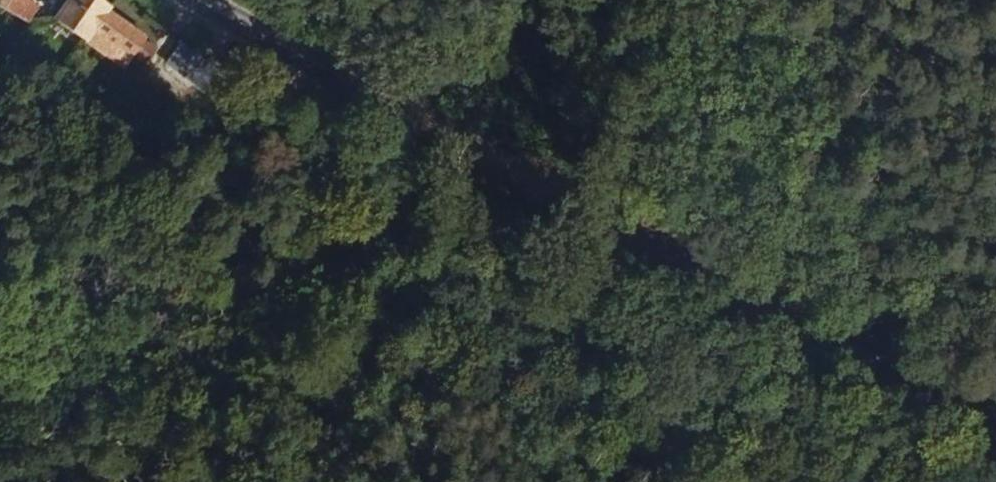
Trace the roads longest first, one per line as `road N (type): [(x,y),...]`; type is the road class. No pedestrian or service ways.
road 1 (tertiary): [(181,0),(995,466)]
road 2 (track): [(830,481),(379,174),(281,57)]

